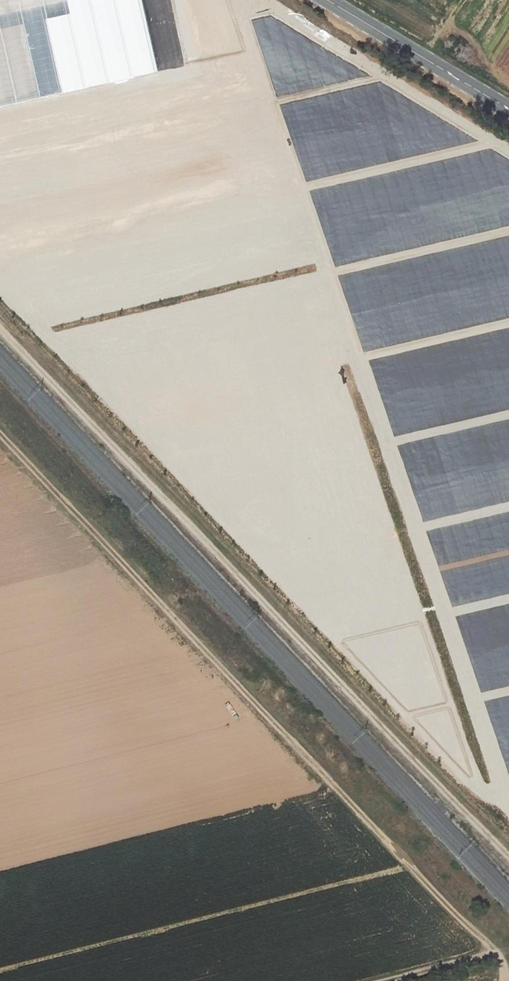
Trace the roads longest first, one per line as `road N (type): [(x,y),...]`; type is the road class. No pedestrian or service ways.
road 1 (track): [(508,852),(0,320)]
road 2 (track): [(497,956),(0,437)]
road 3 (secondary): [(508,111),(324,0)]

